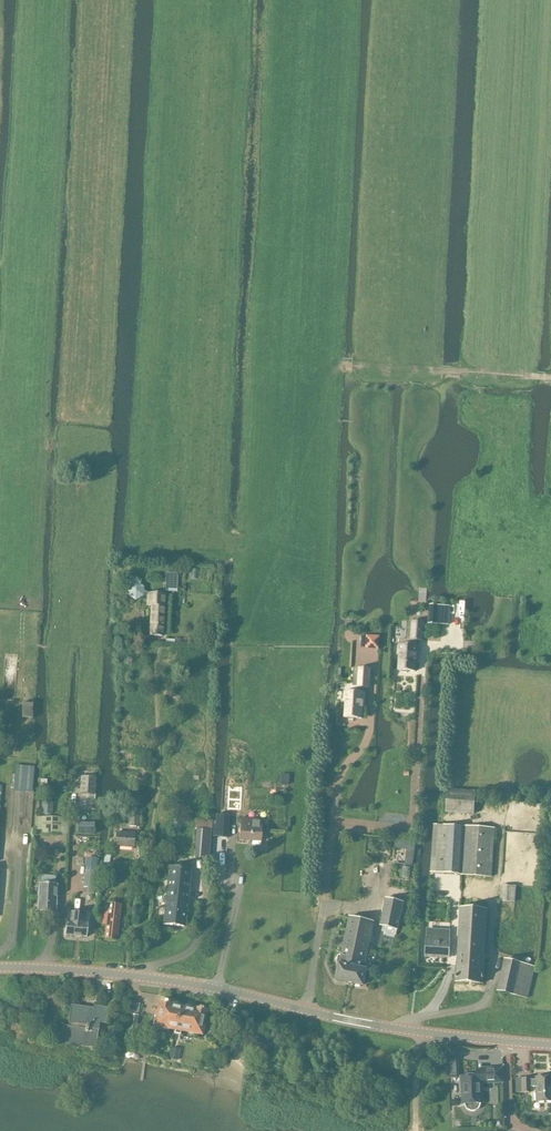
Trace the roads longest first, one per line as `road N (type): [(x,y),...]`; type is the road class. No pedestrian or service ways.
road 1 (tertiary): [(0,968),(176,982),(388,1028),(505,1042)]
road 2 (track): [(550,381),(322,367)]

